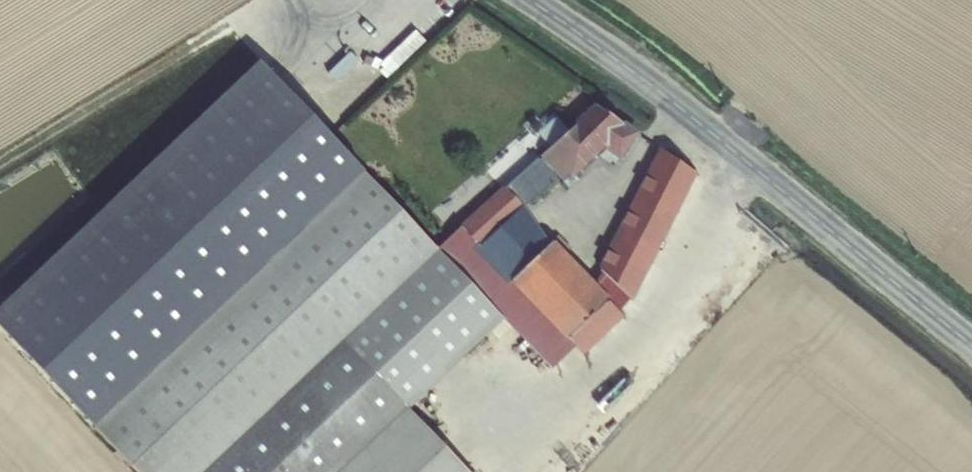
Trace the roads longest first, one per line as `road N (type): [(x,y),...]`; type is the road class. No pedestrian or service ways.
road 1 (tertiary): [(971,346),(671,102),(528,0)]
road 2 (track): [(258,0),(0,161)]

